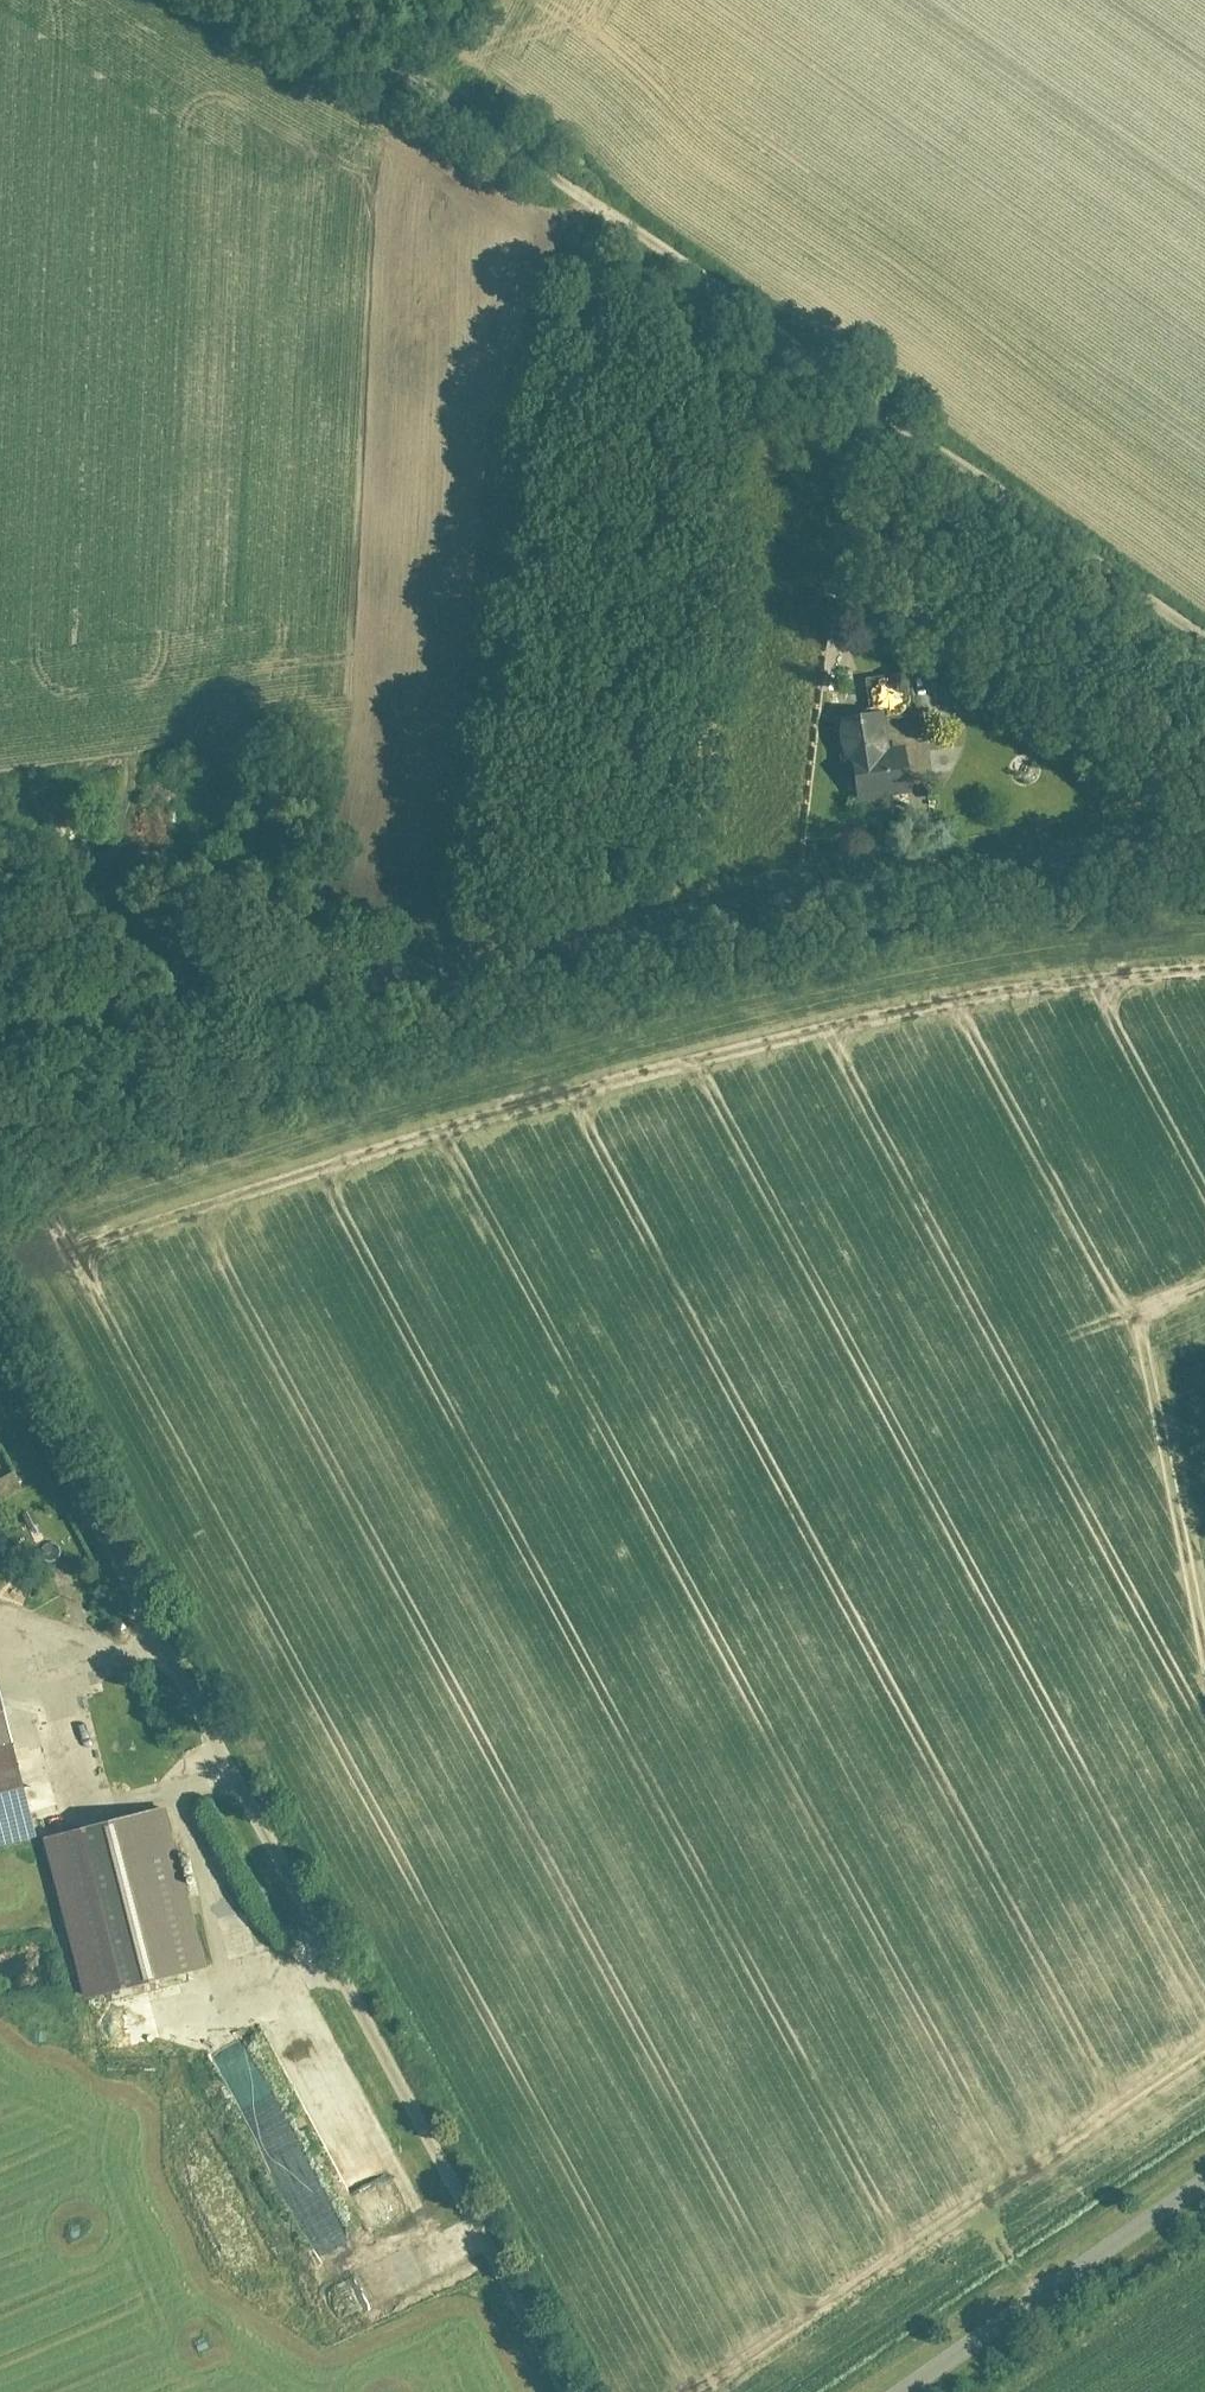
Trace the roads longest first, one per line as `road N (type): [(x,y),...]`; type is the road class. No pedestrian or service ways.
road 1 (tertiary): [(1204,818),(972,870),(0,1033)]
road 2 (unclassified): [(0,1342),(566,2391)]
road 3 (residential): [(903,2391),(1204,2182)]
road 4 (track): [(312,0),(417,77)]

